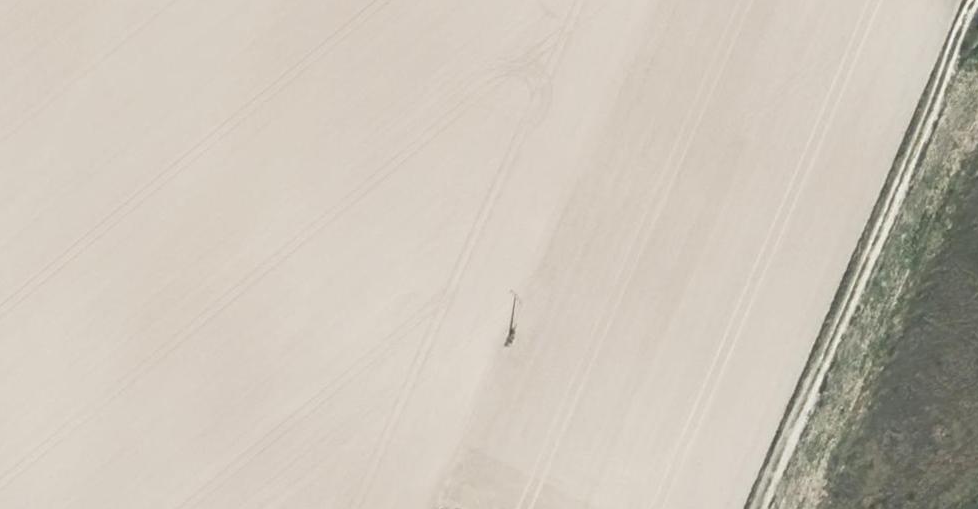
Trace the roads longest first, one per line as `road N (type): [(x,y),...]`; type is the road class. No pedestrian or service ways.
road 1 (track): [(973,0),(756,508)]

